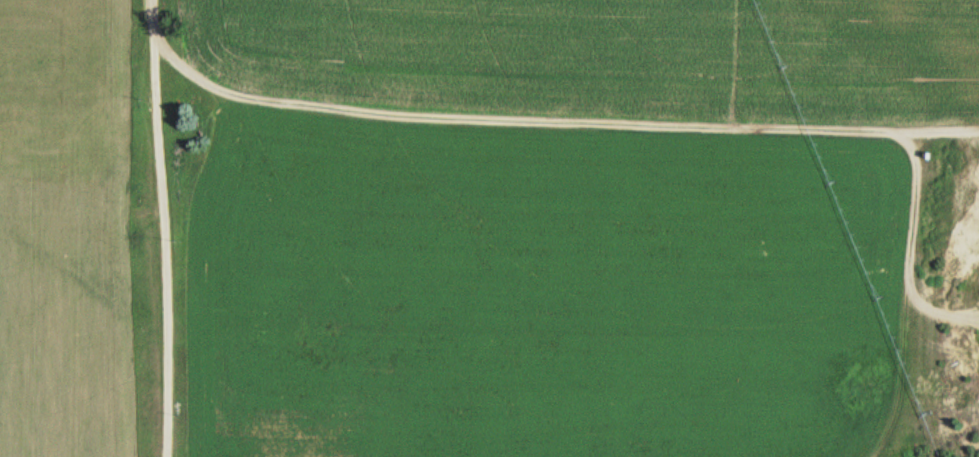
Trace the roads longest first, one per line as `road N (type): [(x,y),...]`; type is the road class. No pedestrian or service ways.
road 1 (residential): [(167,456),(154,0)]

